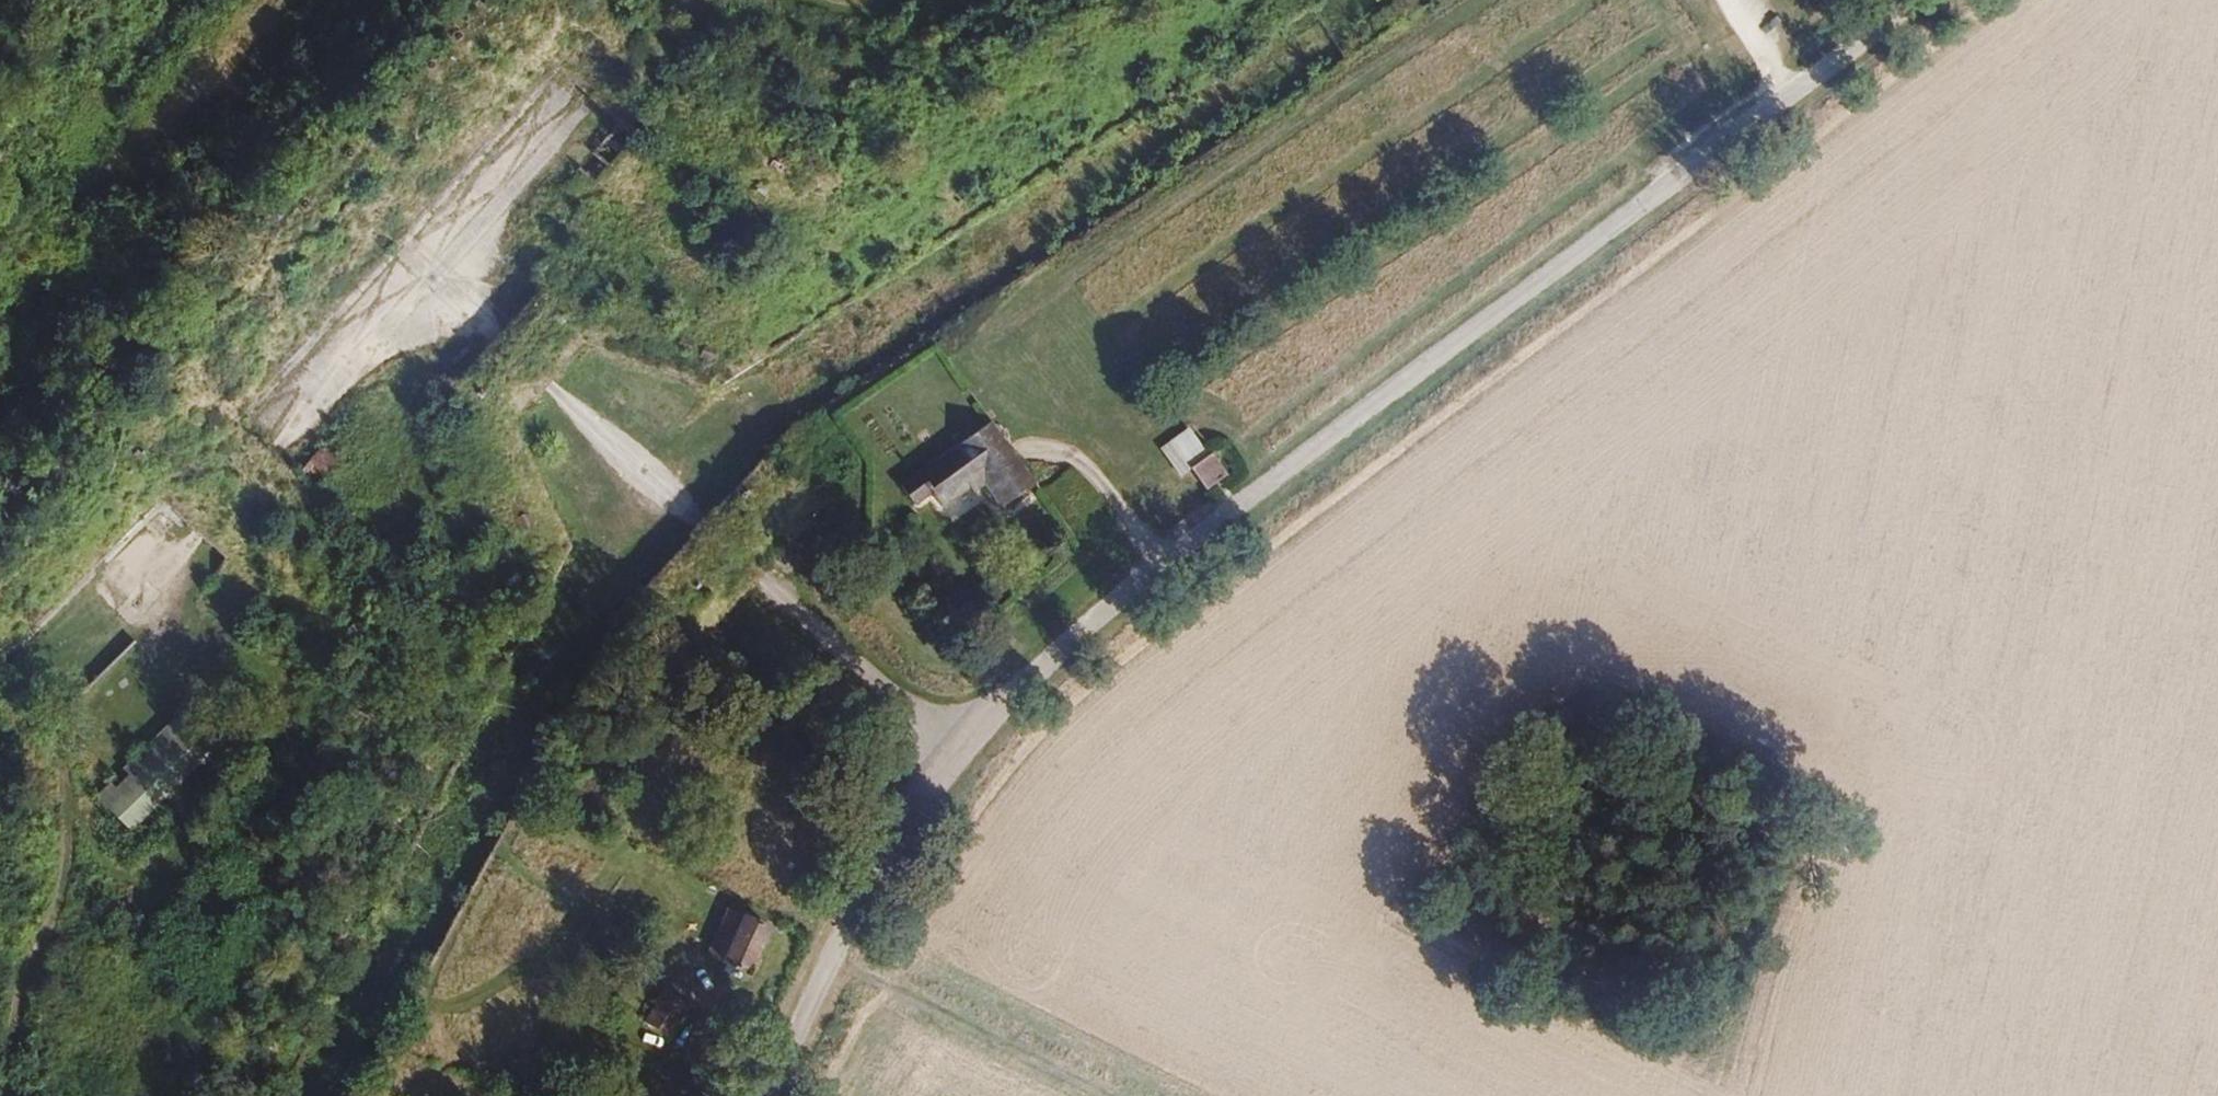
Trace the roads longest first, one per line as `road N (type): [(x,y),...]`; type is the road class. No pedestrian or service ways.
road 1 (unclassified): [(766,1095),(890,844),(957,744),(1506,309),(1920,0)]
road 2 (track): [(833,962),(1102,1095)]

